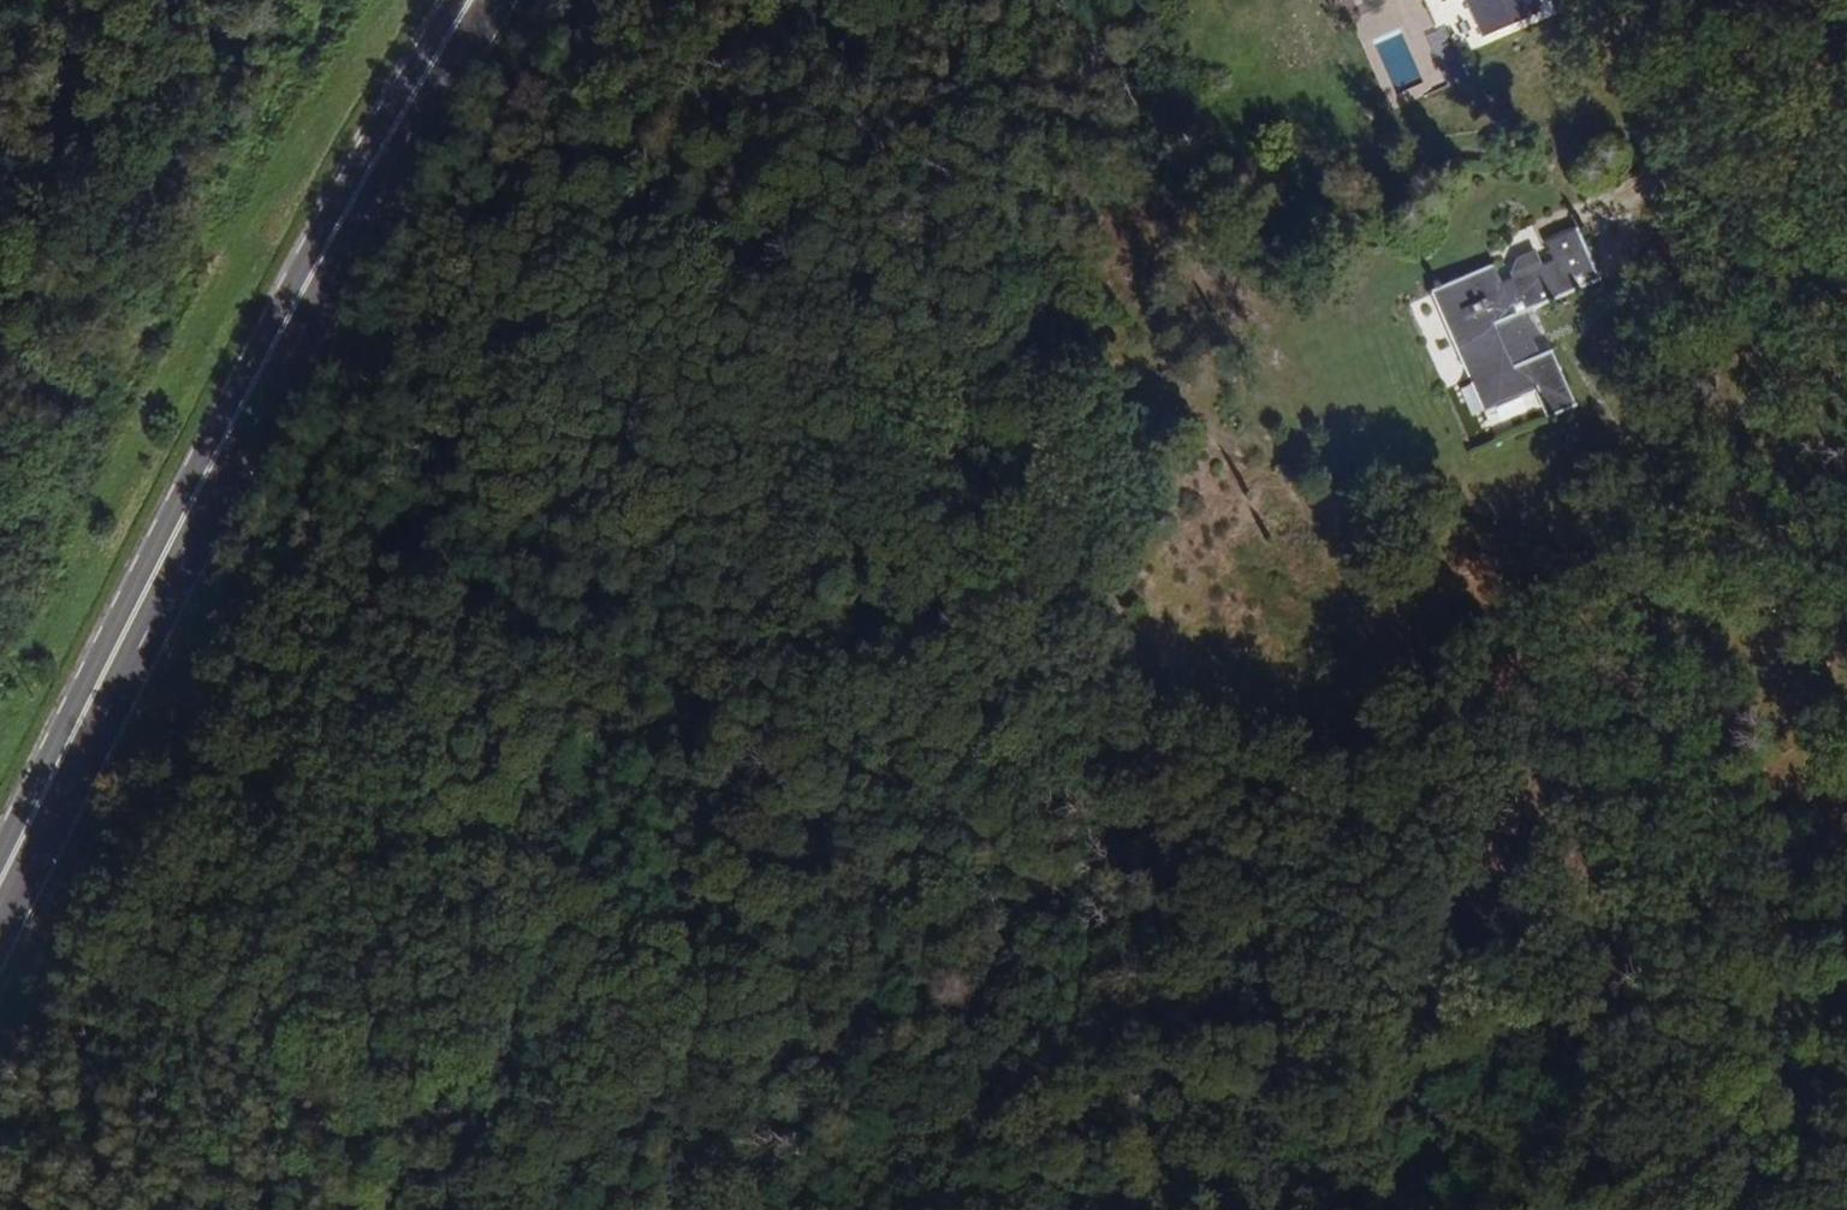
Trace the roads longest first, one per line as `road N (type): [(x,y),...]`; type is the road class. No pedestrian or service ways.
road 1 (primary): [(0,904),(316,288),(485,0)]

